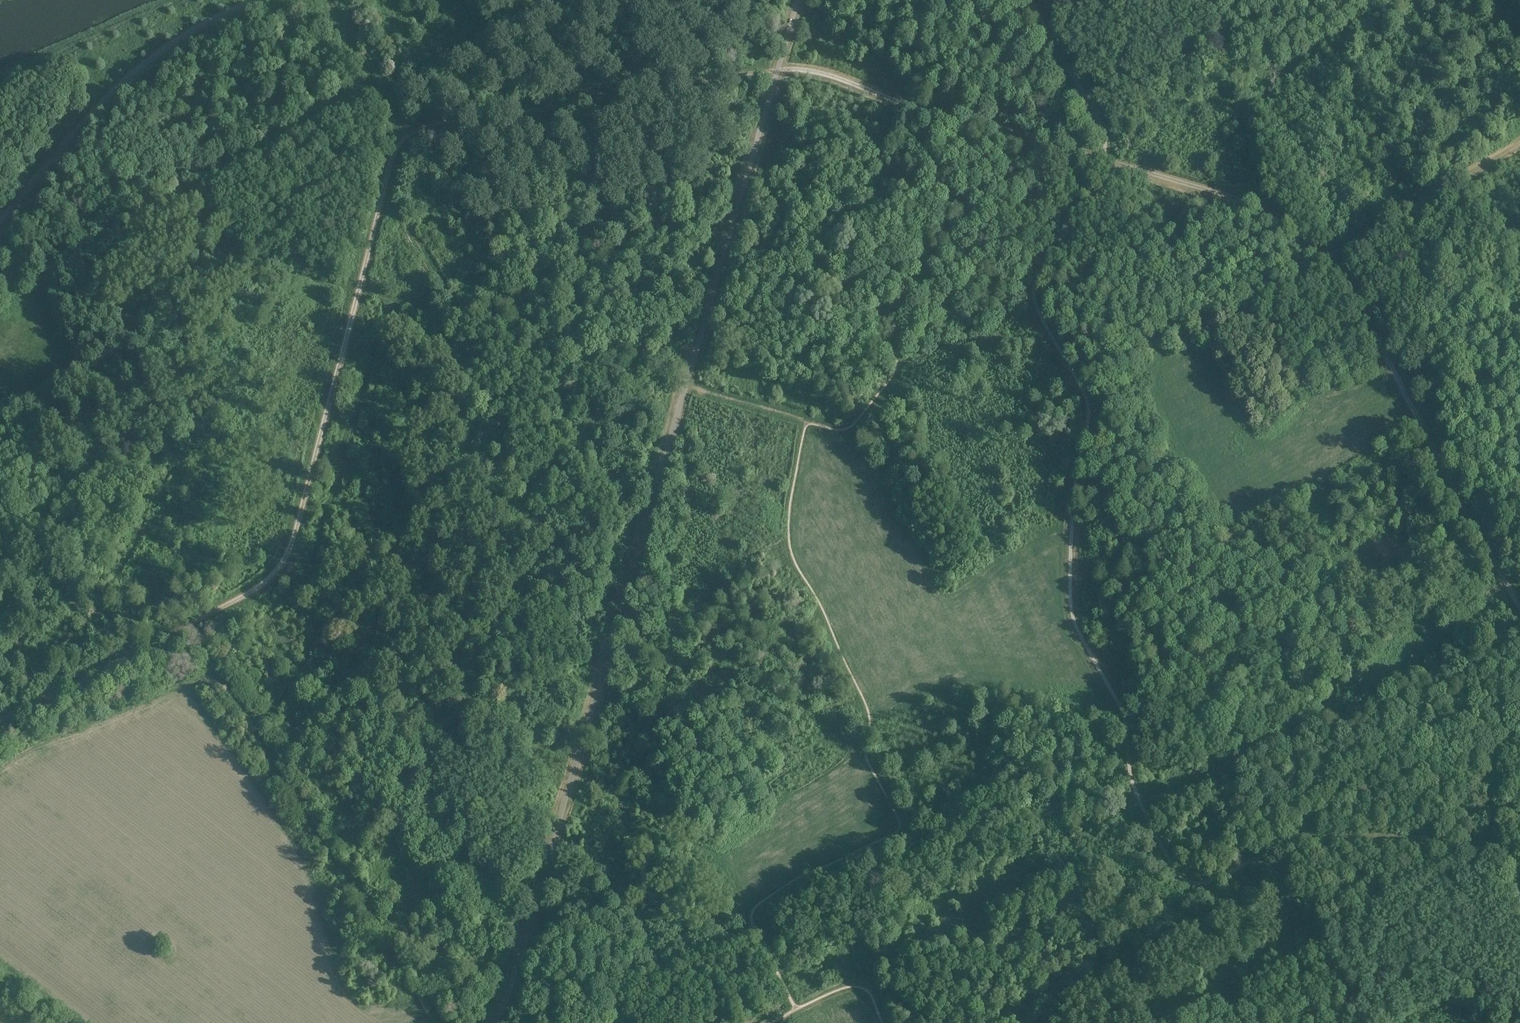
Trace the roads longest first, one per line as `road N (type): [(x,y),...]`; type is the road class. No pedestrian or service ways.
road 1 (track): [(1519,611),(1340,269),(1301,229),(1258,205),(1102,156),(934,115),(834,76),(777,70),(420,128),(400,140),(282,563),(259,587),(0,722)]
road 2 (track): [(1519,142),(1325,250)]

